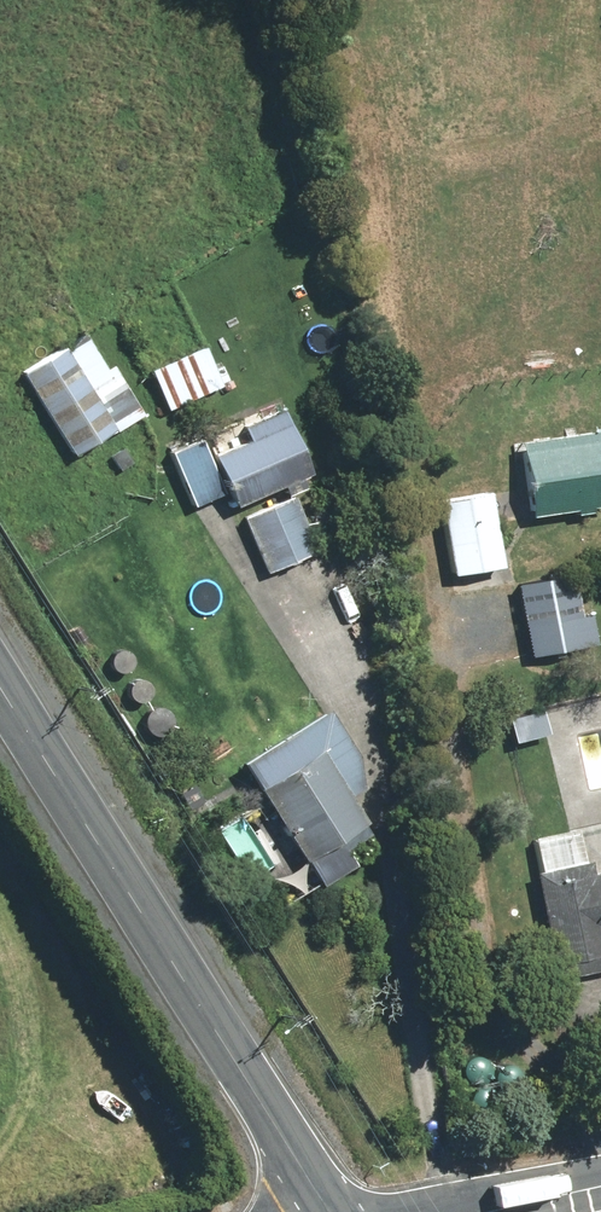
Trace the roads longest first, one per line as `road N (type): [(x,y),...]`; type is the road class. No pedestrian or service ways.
road 1 (tertiary): [(335,1211),(0,687)]

